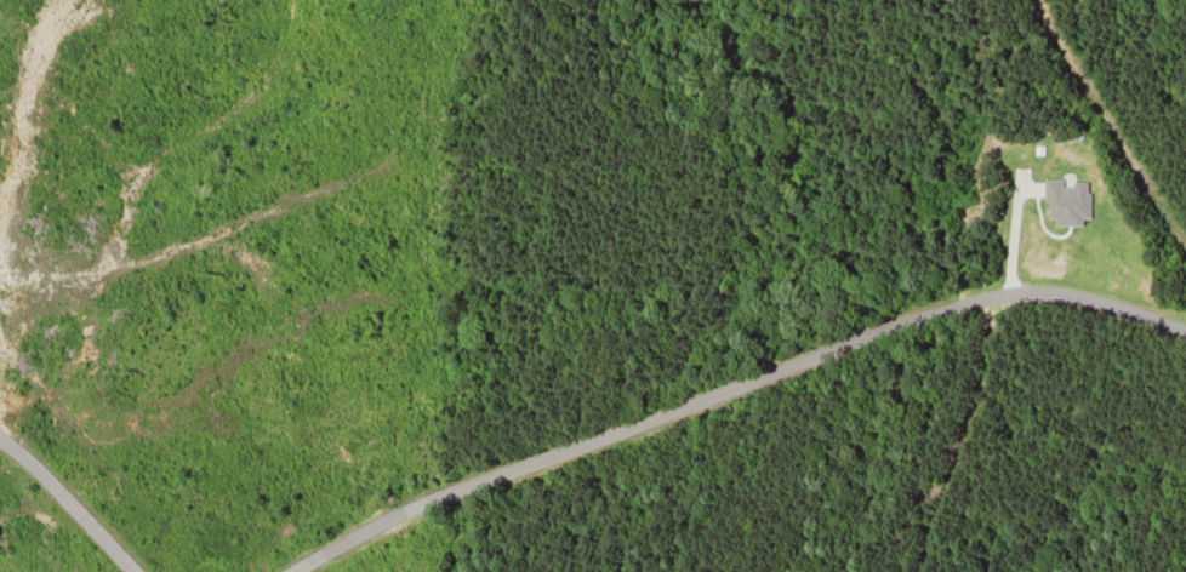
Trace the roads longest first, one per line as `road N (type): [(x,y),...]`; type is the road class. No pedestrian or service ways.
road 1 (residential): [(388,571),(726,394),(1014,292),(1095,298),(1185,329)]
road 2 (residential): [(1185,235),(1040,0)]
road 3 (residential): [(0,458),(121,571)]

